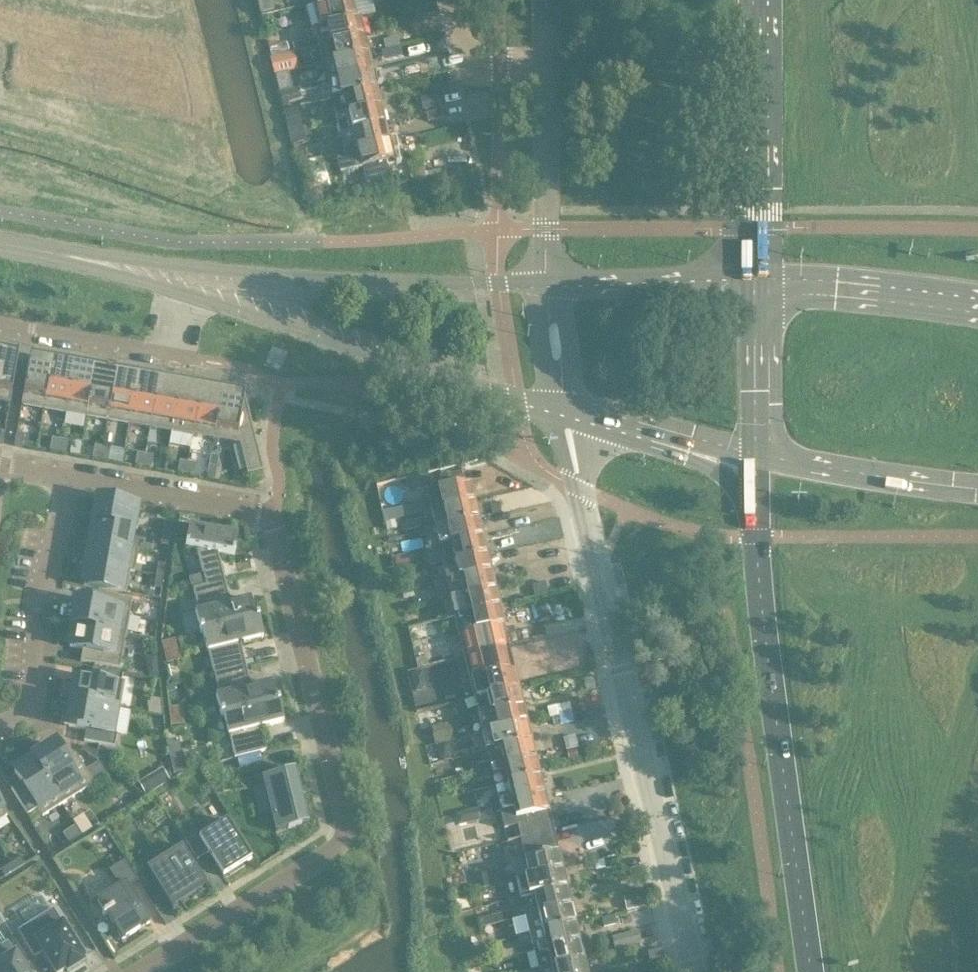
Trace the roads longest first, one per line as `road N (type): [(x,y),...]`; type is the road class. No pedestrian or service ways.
road 1 (unclassified): [(690,971),(562,412)]
road 2 (residential): [(141,971),(334,851),(344,837),(269,517)]
road 3 (primary): [(754,455),(761,669),(804,971)]
road 4 (tertiary): [(547,286),(246,275),(95,260)]
road 5 (tertiary): [(192,293),(562,412)]
road 6 (primary): [(755,0),(754,278)]
road 7 (residential): [(0,727),(30,706),(36,687),(40,598),(70,477)]
road 8 (residential): [(0,325),(179,354),(192,293)]
road 9 (tertiary): [(754,455),(977,485)]
road 10 (tertiary): [(977,308),(754,278)]
road 11 (unclassified): [(546,77),(547,286)]
road 12 (tertiary): [(754,278),(547,286)]
road 13 (residential): [(269,517),(70,477)]
road 14 (tertiary): [(562,412),(754,455)]
road 15 (primary): [(754,278),(754,455)]
road 16 (residential): [(451,0),(465,56),(546,77)]
road 17 (unclassified): [(547,286),(562,412)]

